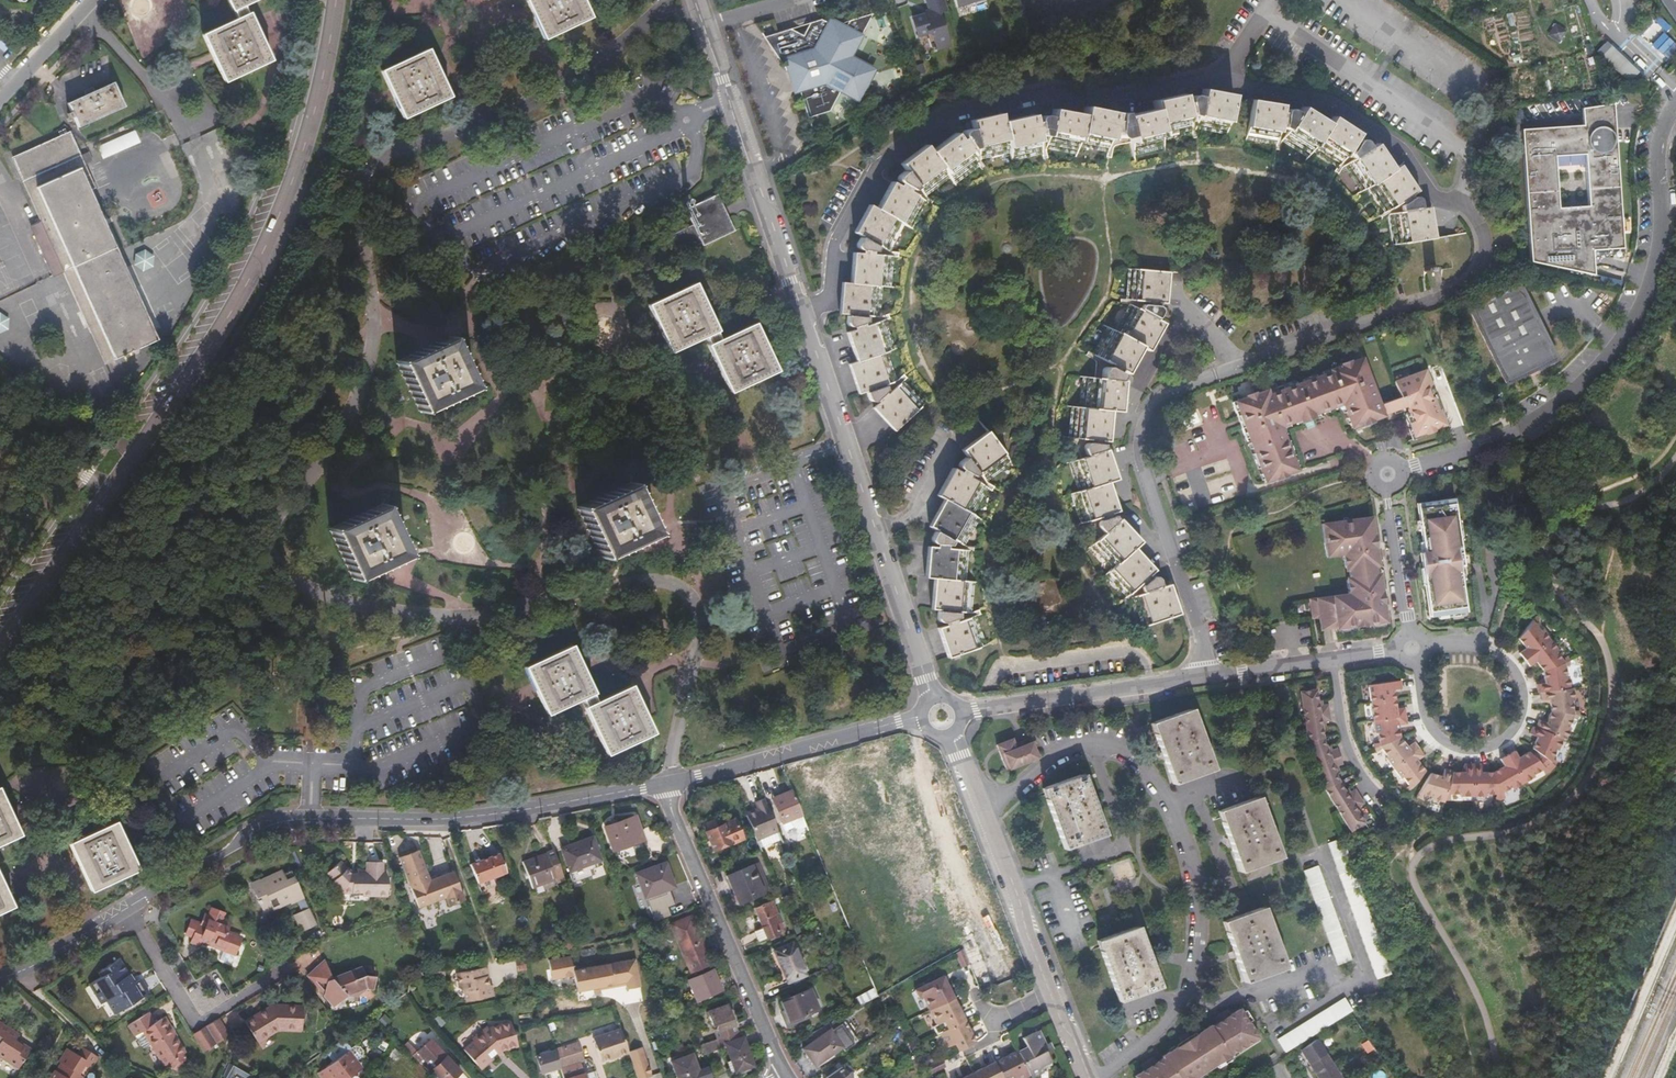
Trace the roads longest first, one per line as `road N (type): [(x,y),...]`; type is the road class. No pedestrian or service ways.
road 1 (tertiary): [(0,654),(224,322),(282,205),(320,87),(334,0)]
road 2 (residential): [(708,30),(933,699)]
road 3 (residential): [(1411,648),(1388,475),(1485,445),(1544,415),(1620,341),(1647,292),(1662,233),(1655,152),(1675,103)]
road 4 (residential): [(128,906),(276,821),(497,815),(668,783)]
road 5 (residential): [(960,712),(1411,648)]
road 6 (residential): [(1185,1003),(1196,961),(1197,891),(1180,825),(1143,765),(1114,747),(1071,749),(982,810)]
road 7 (residential): [(668,783),(782,1070)]
road 8 (residential): [(1411,648),(1430,726),(1456,748),(1479,750),(1515,728),(1523,697),(1509,663),(1482,647)]
road 9 (residential): [(668,783),(922,716)]
road 10 (residential): [(128,906),(197,1022),(281,966)]
road 11 (residential): [(982,810),(1056,997)]
road 12 (residential): [(1185,1003),(1221,1002),(1320,971),(1331,972),(1341,986)]
road 13 (residential): [(1341,986),(1366,976),(1323,848)]
road 14 (residential): [(0,977),(128,906)]
road 15 (residential): [(89,6),(0,101)]

